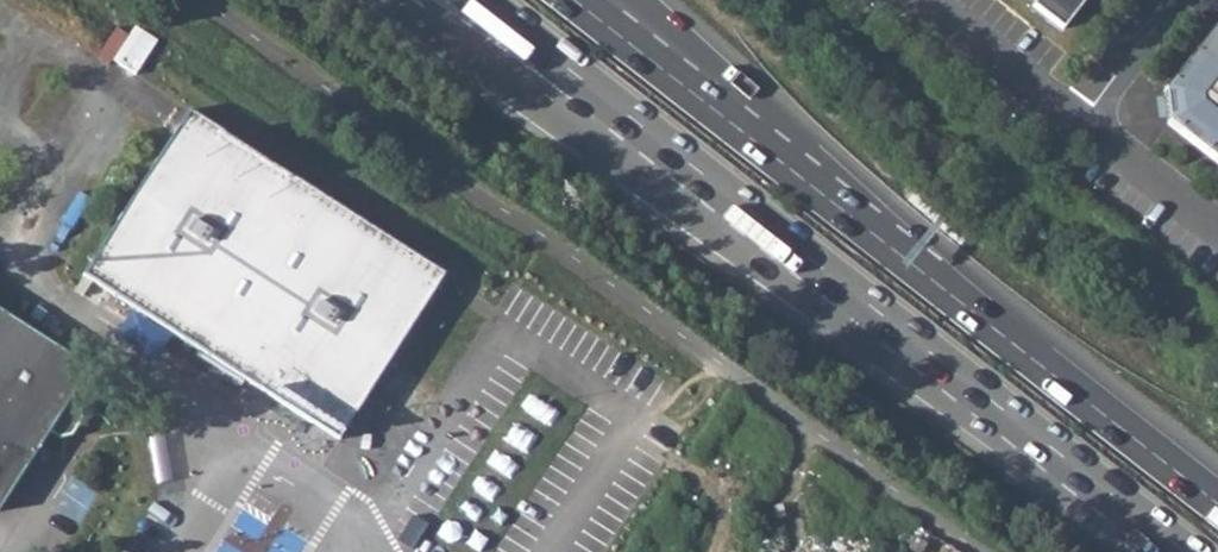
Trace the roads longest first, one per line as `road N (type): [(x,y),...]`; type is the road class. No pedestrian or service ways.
road 1 (trunk): [(1217,503),(591,10)]
road 2 (trunk): [(636,135),(819,265),(1184,551)]
road 3 (residential): [(920,0),(1217,232)]
road 4 (trunk): [(395,0),(550,110),(636,135)]
road 5 (trunk): [(472,0),(636,135)]

